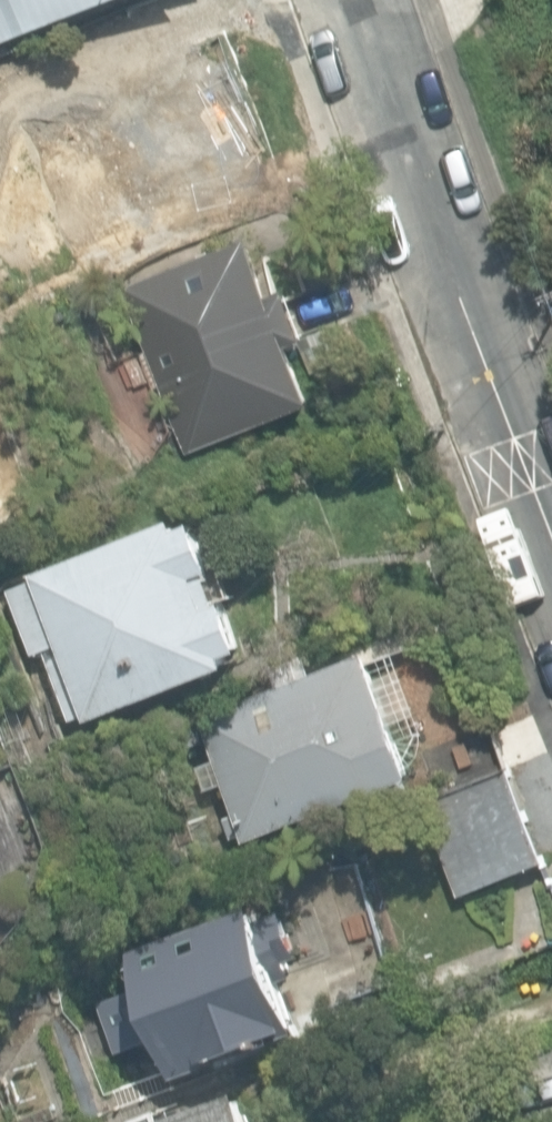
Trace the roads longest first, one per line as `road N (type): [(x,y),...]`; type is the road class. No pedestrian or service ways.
road 1 (residential): [(551,528),(363,0)]

